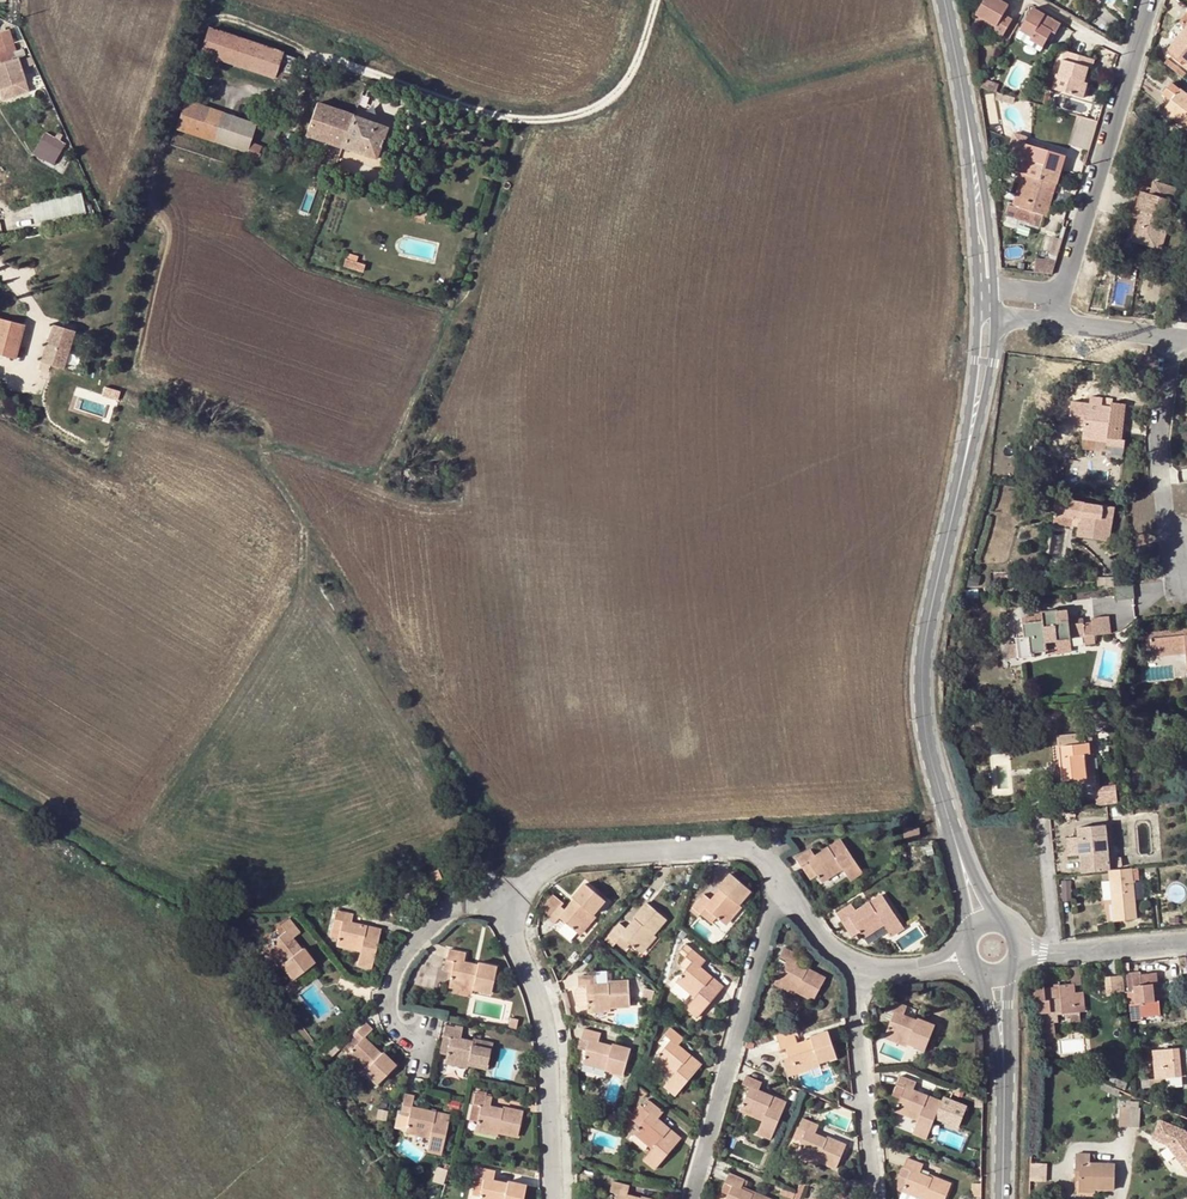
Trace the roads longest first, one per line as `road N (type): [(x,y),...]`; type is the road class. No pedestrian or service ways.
road 1 (tertiary): [(962,858),(927,749),(922,699),(962,483)]
road 2 (residential): [(554,864),(516,896),(508,923),(551,1013),(560,1198)]
road 3 (residential): [(782,886),(696,1198)]
road 4 (residential): [(1155,0),(1064,298)]
road 5 (residential): [(554,864),(466,900),(409,957),(393,1018),(427,1052)]
road 6 (residential): [(1167,336),(1162,462),(1177,589)]
road 7 (residential): [(782,886),(756,853),(610,852),(554,864)]
road 8 (residential): [(881,1198),(866,977)]
road 9 (tertiary): [(996,290),(962,81)]
road 10 (tertiary): [(962,483),(997,362),(999,315)]
road 11 (tertiary): [(962,81),(979,252)]
road 12 (tertiary): [(977,320),(962,483)]
road 13 (residential): [(866,977),(782,886)]

